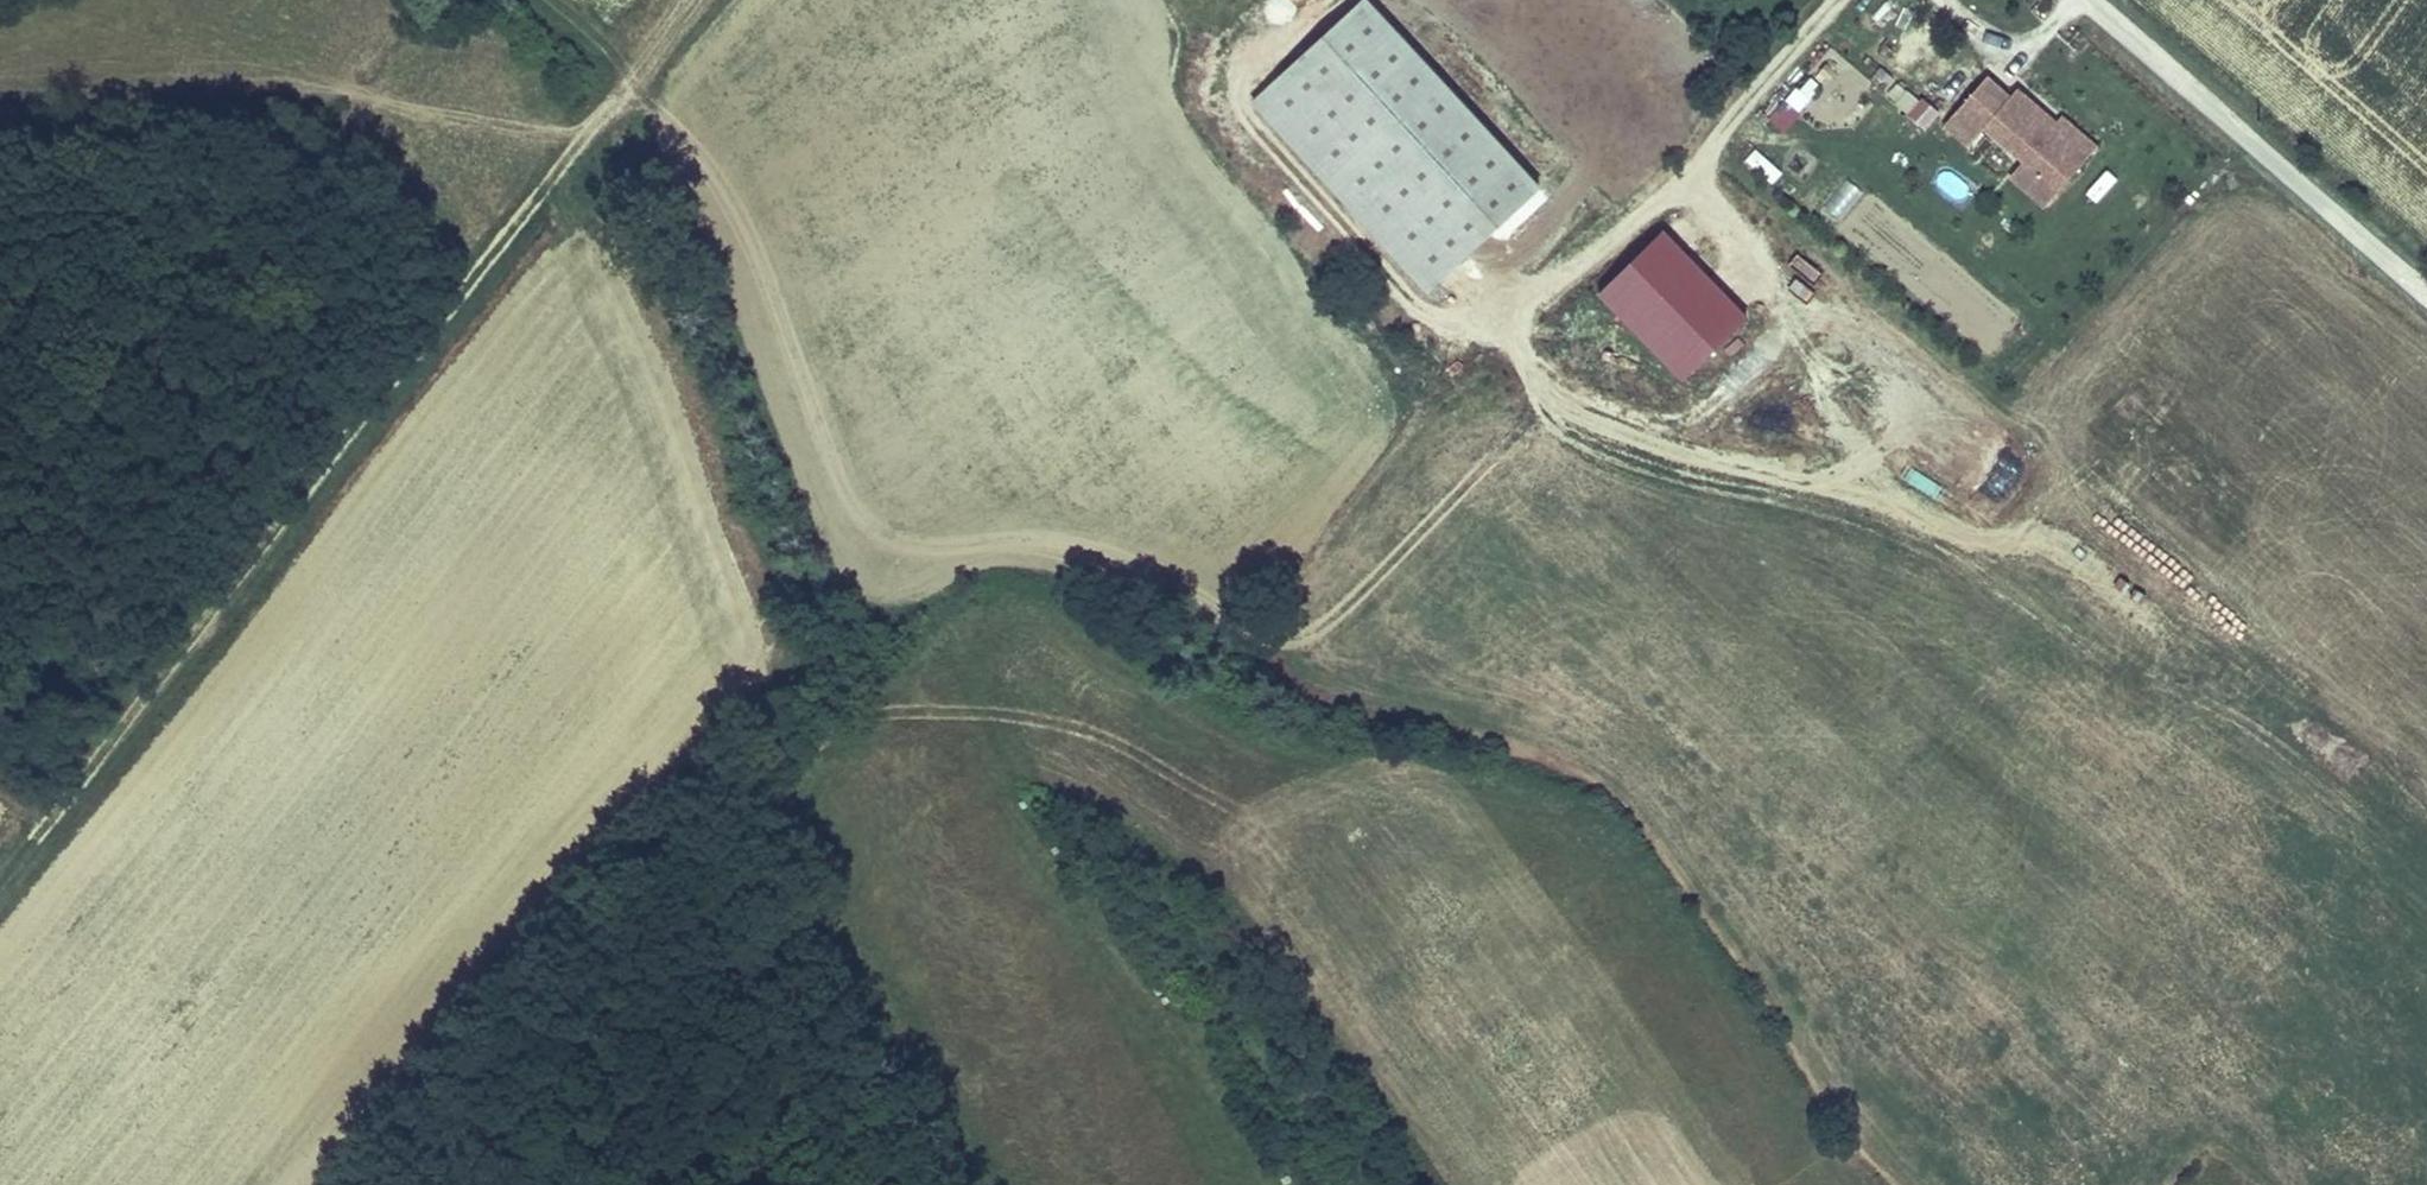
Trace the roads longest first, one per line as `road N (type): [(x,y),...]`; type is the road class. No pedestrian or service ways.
road 1 (track): [(0,891),(488,253),(629,90)]
road 2 (unclassified): [(2089,0),(2426,294)]

